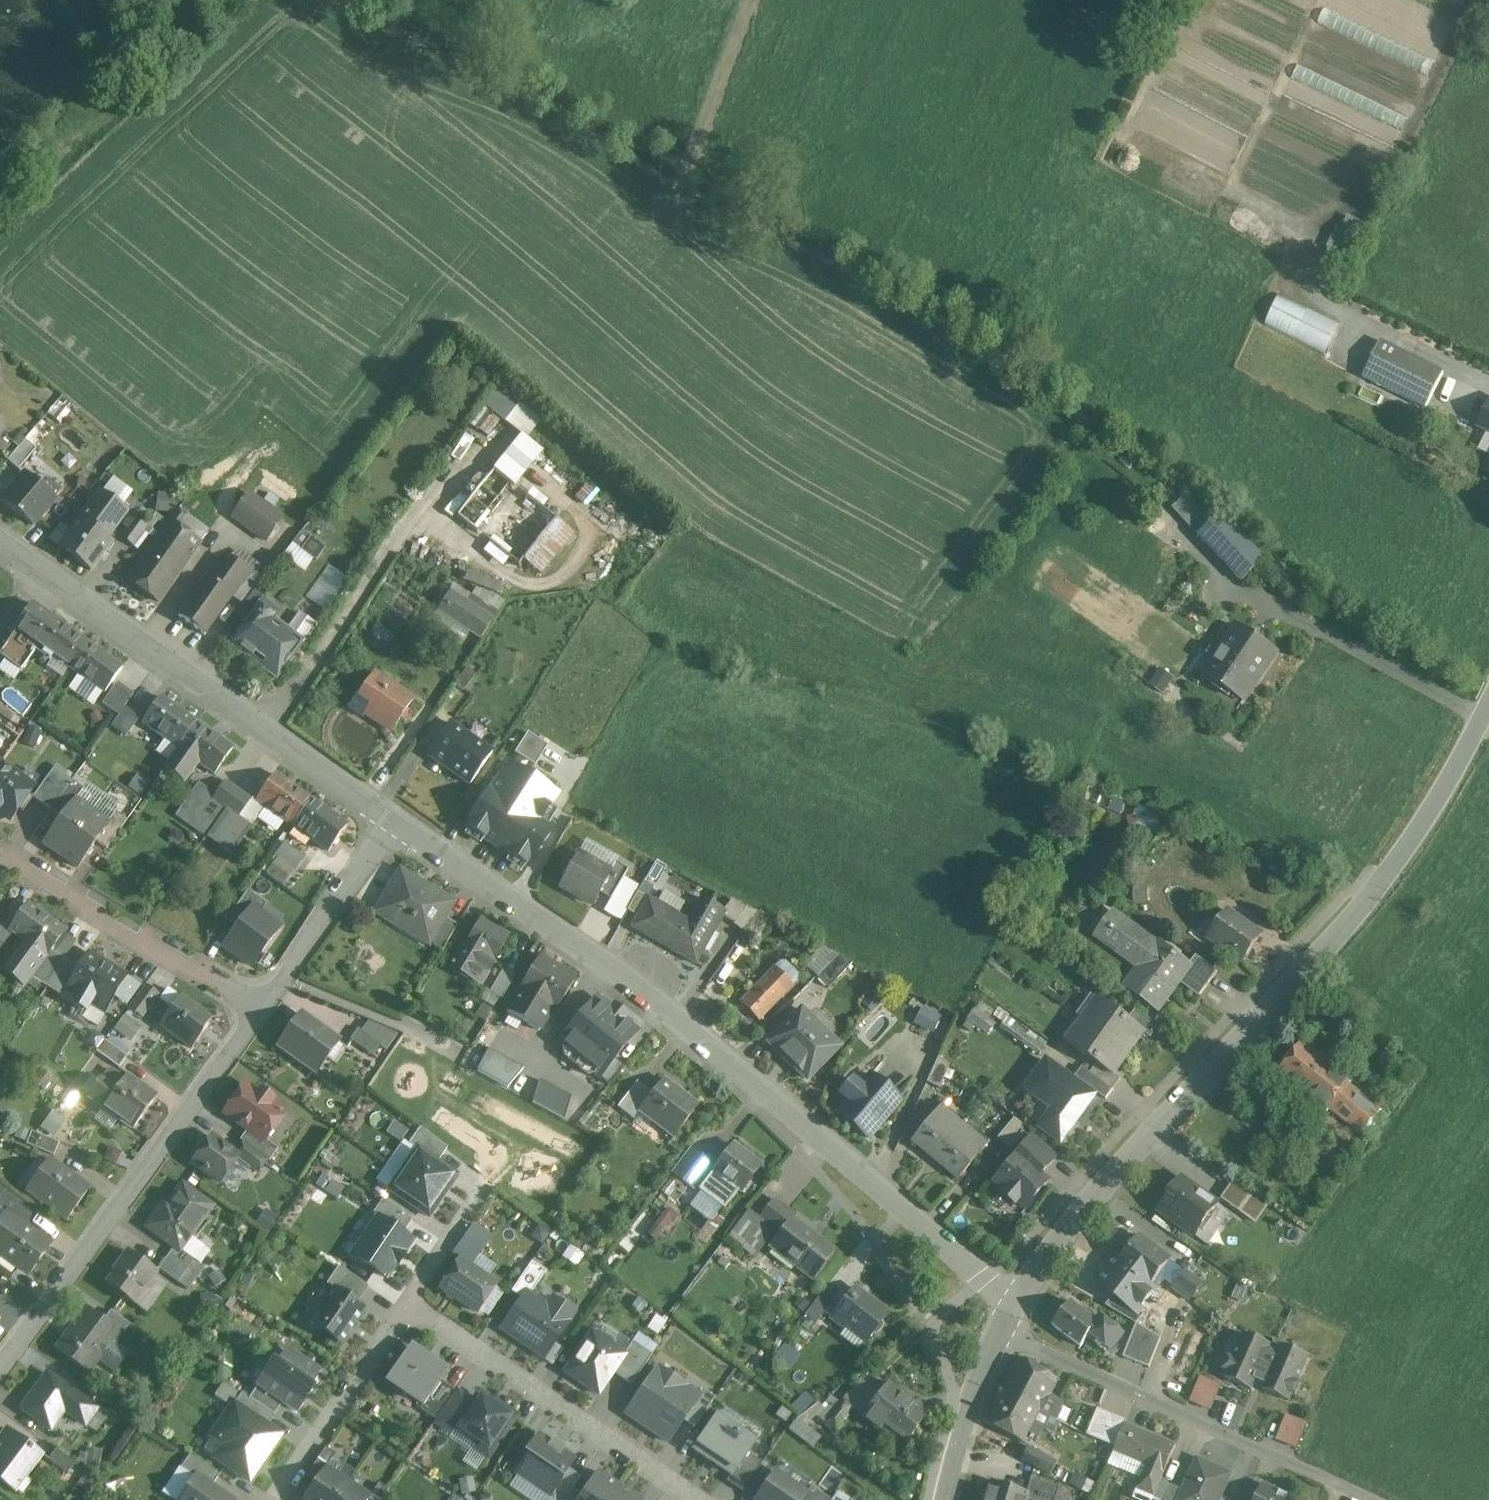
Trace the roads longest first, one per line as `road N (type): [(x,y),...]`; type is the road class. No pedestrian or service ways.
road 1 (residential): [(1014,1303),(643,993),(389,825)]
road 2 (unclassified): [(1014,1303),(1375,896),(1437,804),(1488,704)]
road 3 (residential): [(389,825),(0,540)]
road 4 (residential): [(258,1011),(0,1366)]
road 5 (residential): [(1372,1499),(1003,1331)]
road 6 (residential): [(692,1499),(405,1304)]
road 7 (residential): [(0,855),(258,1011)]
road 8 (residential): [(405,1304),(271,1499)]
road 9 (residential): [(389,825),(258,1011)]
road 10 (residential): [(941,1499),(961,1428),(1003,1331)]
road 11 (residential): [(405,1304),(489,1179)]

